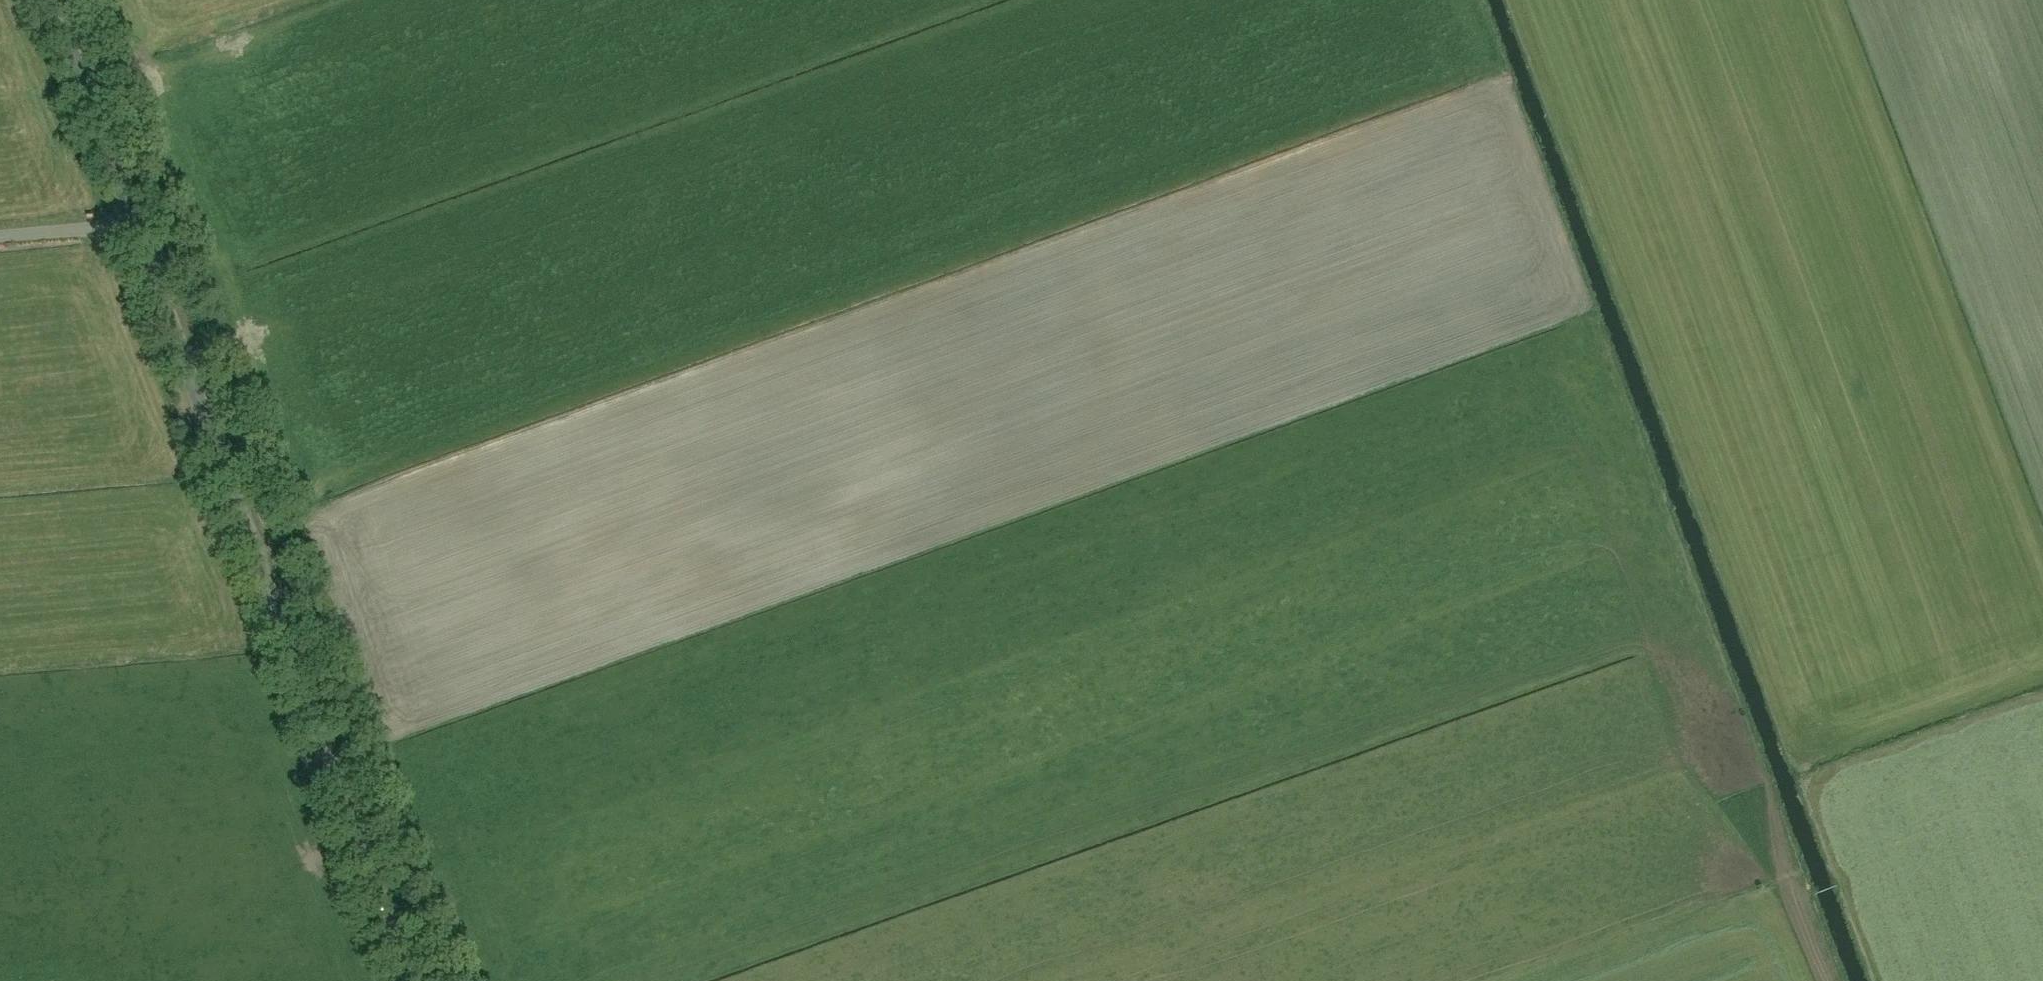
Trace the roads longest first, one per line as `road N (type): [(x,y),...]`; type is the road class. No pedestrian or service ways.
road 1 (unclassified): [(411,980),(53,0)]

